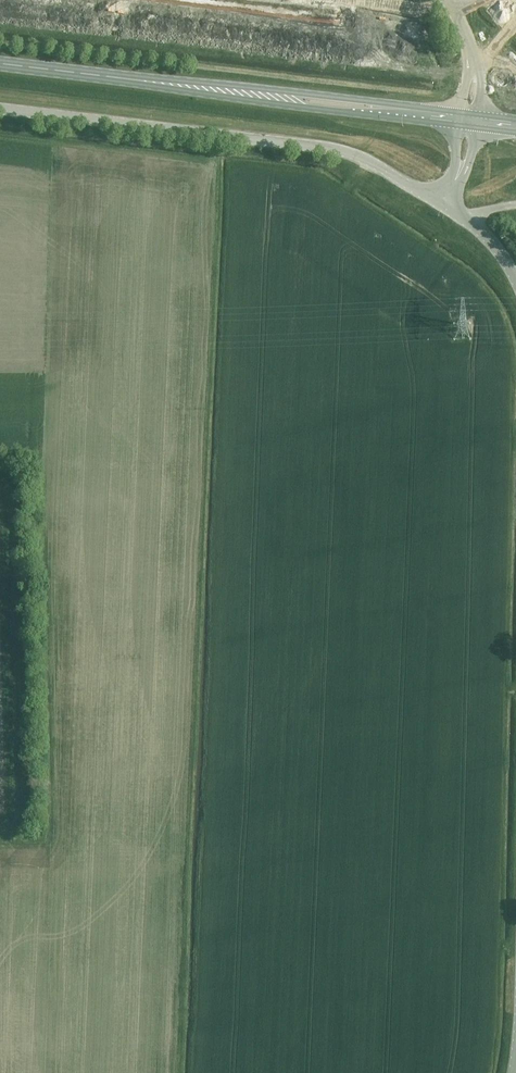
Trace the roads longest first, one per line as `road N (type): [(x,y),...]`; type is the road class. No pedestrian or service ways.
road 1 (primary): [(468,120),(0,63)]
road 2 (unclassified): [(0,111),(333,150),(440,201)]
road 3 (tertiary): [(468,120),(472,62),(444,0)]

